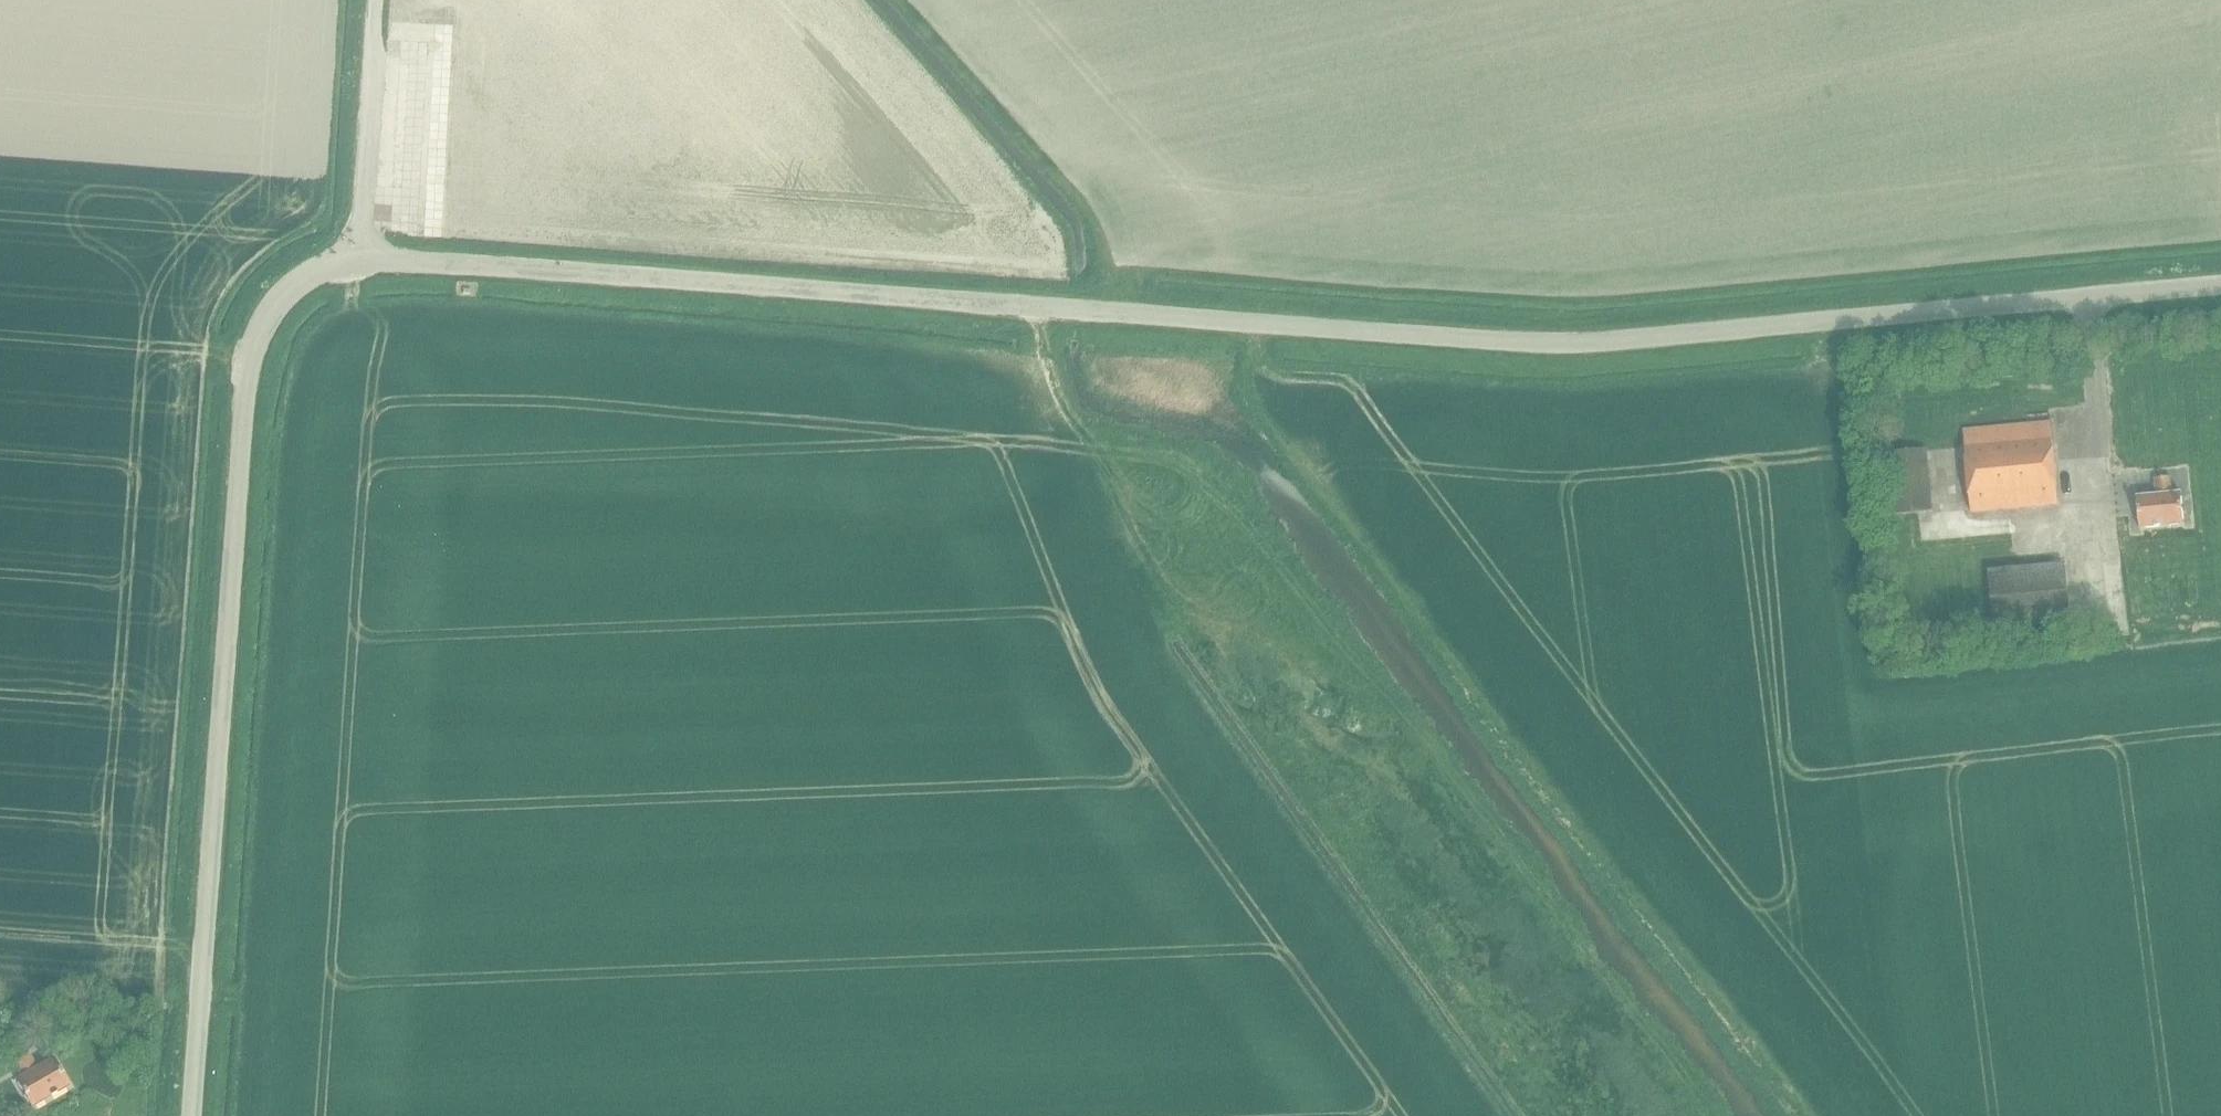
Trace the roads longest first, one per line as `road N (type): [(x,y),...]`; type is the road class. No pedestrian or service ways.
road 1 (unclassified): [(361,254),(1581,346),(2220,288)]
road 2 (unclassified): [(189,1115),(244,384),(259,334),(286,291),(361,254)]
road 3 (unclassified): [(361,254),(379,0)]

